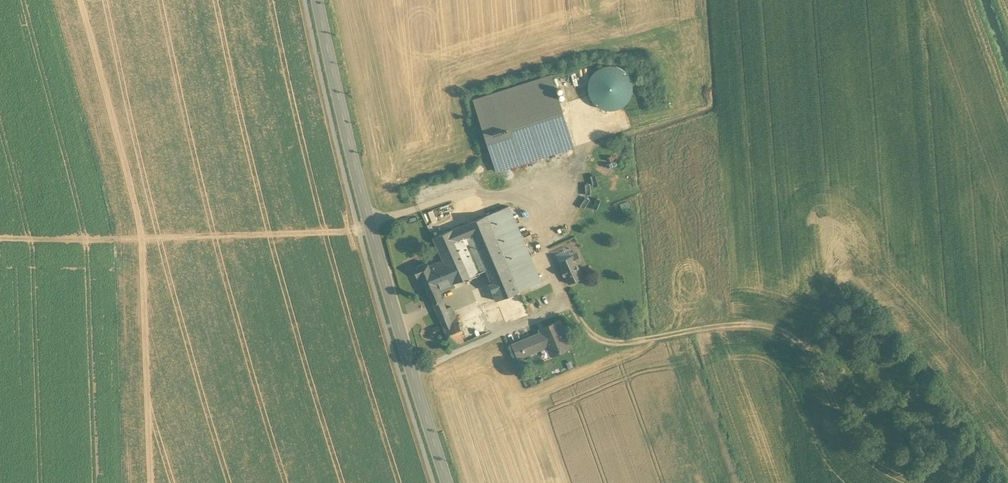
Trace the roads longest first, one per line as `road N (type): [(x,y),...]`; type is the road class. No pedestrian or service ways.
road 1 (tertiary): [(320,0),(389,302),(449,482)]
road 2 (track): [(412,369),(565,313),(613,342),(744,321),(800,339),(835,382)]
road 3 (track): [(369,219),(469,191),(512,200),(534,229),(565,313)]

